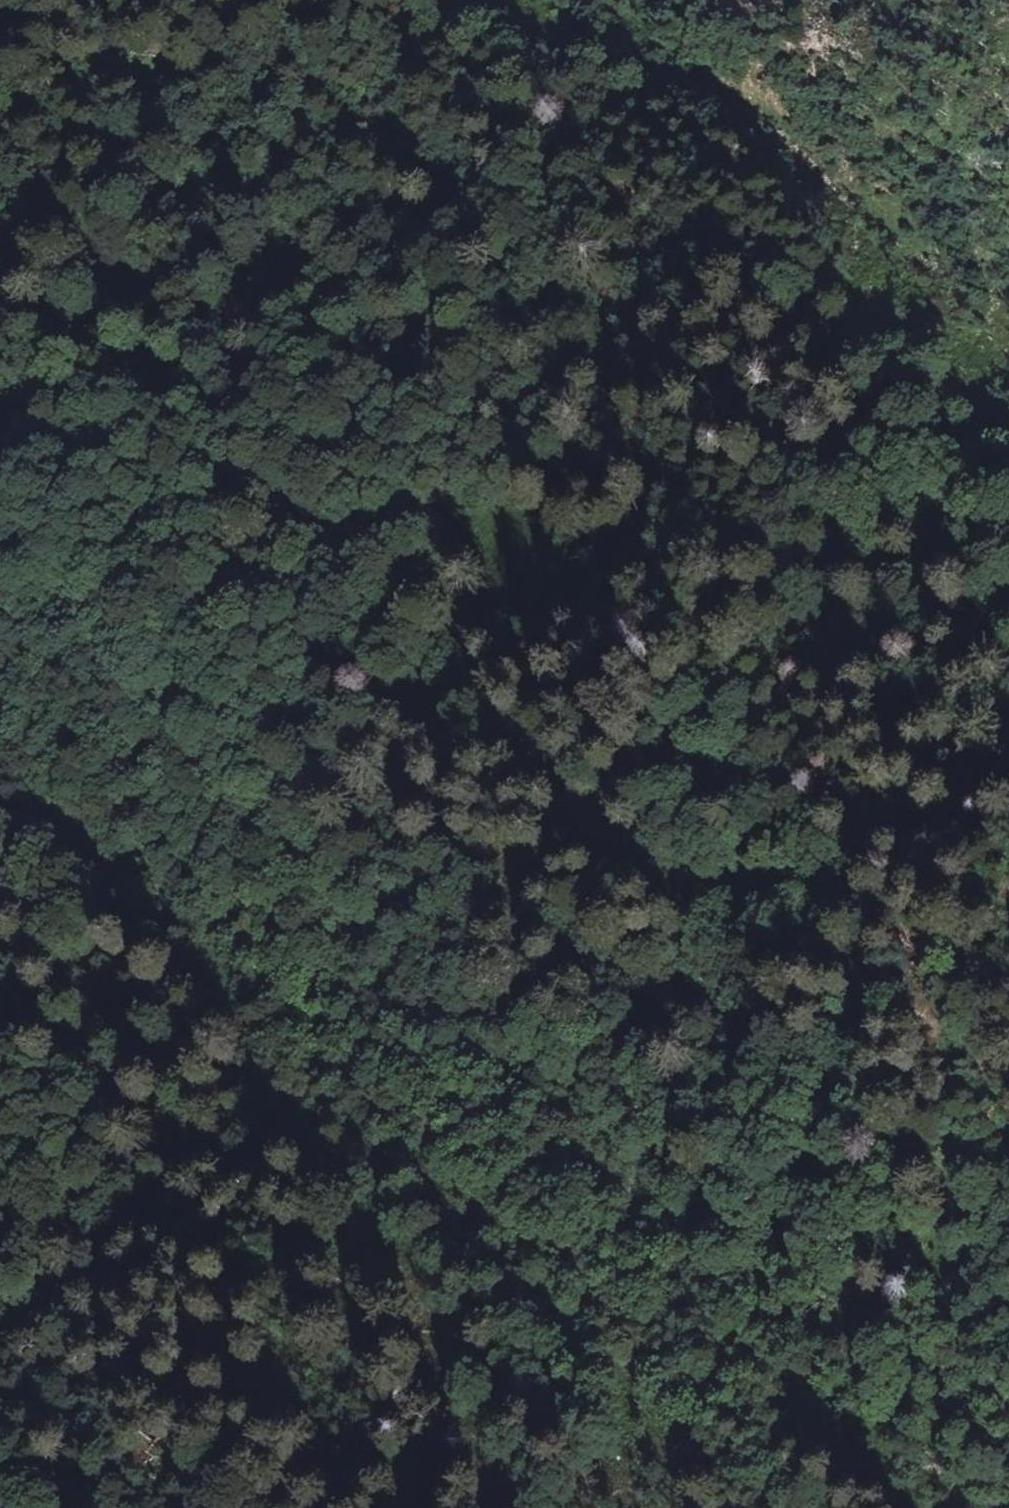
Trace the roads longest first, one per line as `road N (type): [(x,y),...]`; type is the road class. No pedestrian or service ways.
road 1 (track): [(0,103),(34,101),(84,79),(137,75),(226,93),(326,53),(391,45),(433,21)]

